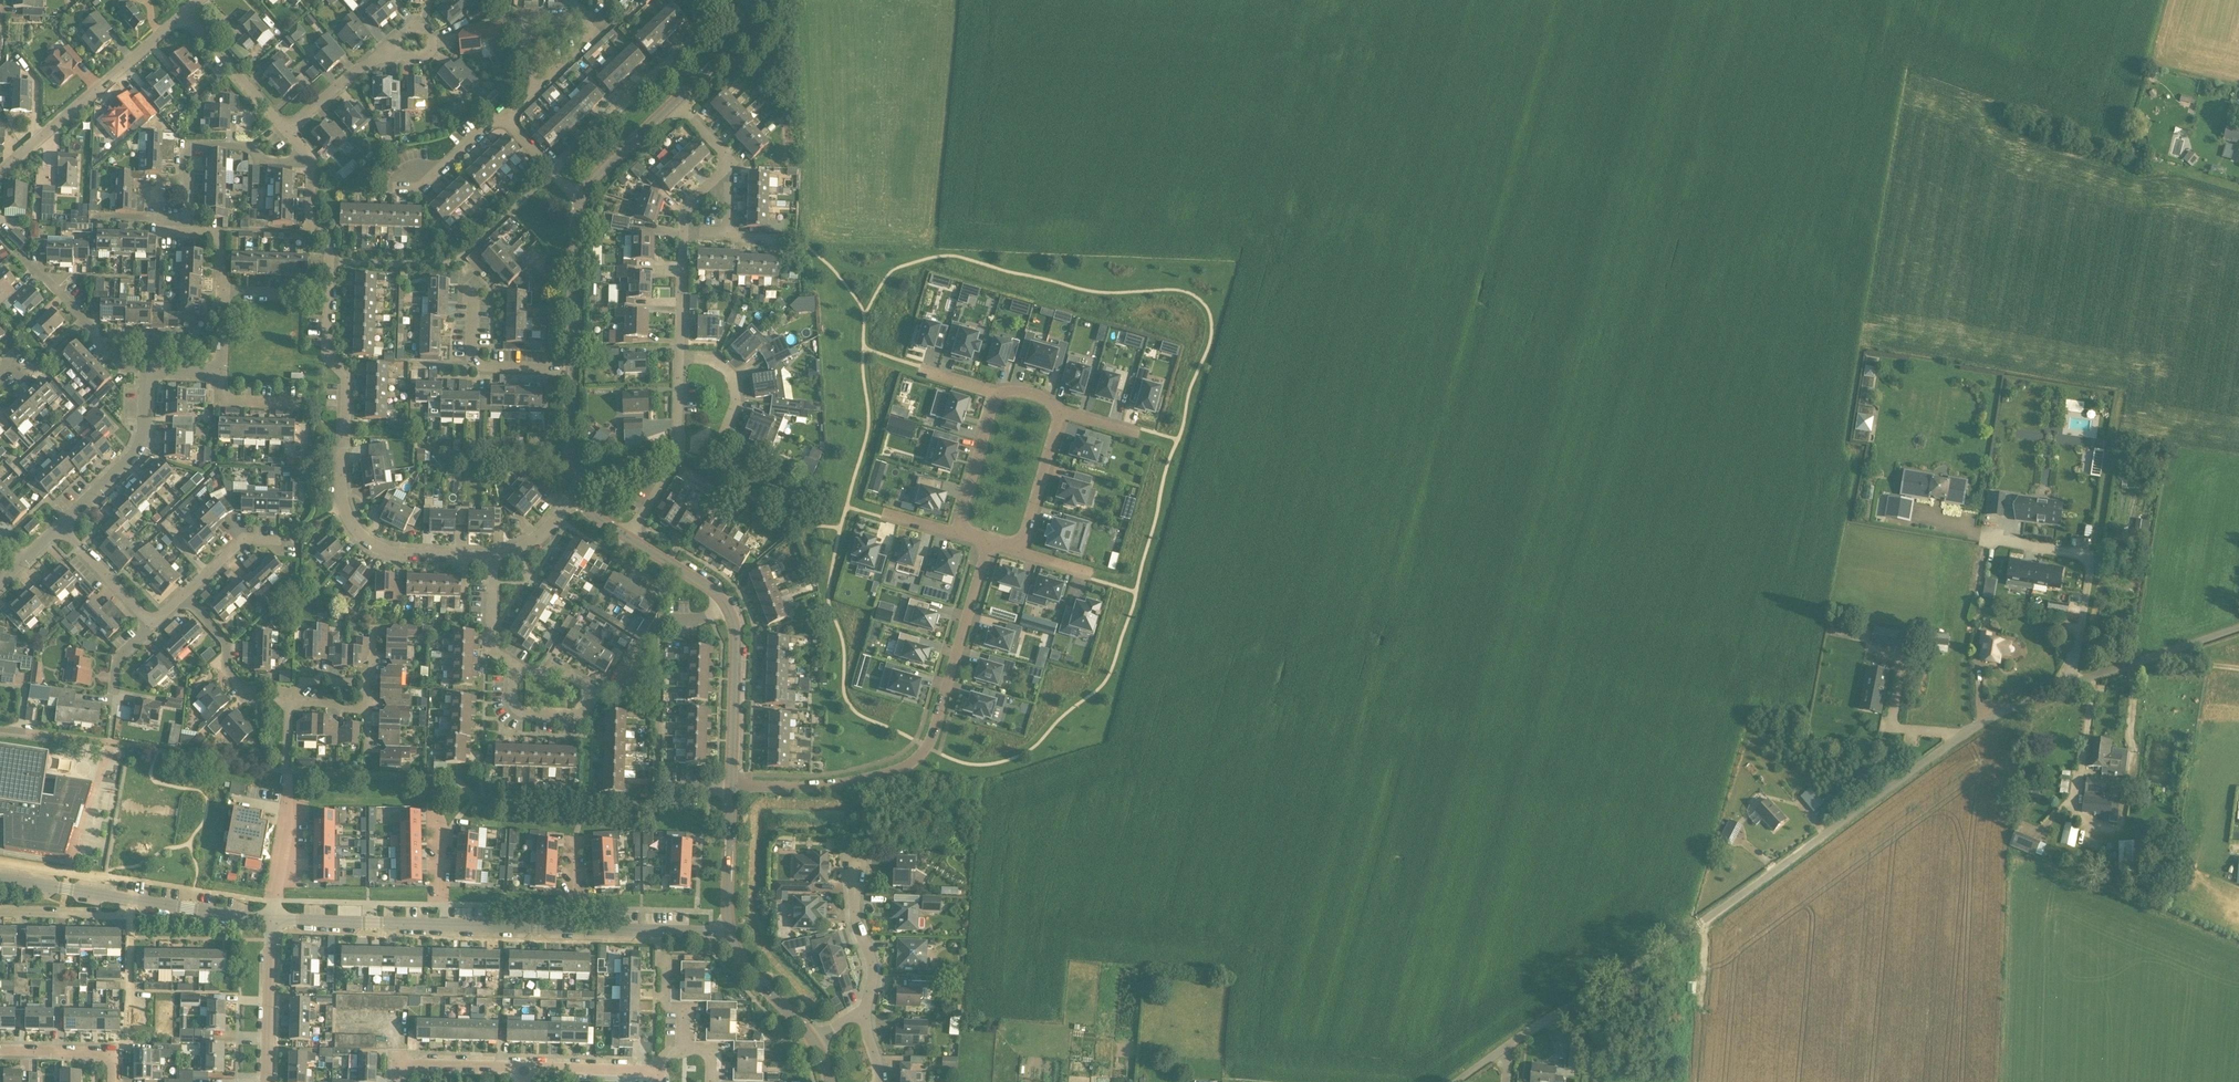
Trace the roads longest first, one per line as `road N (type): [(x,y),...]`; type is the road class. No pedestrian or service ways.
road 1 (unclassified): [(1699,923),(1985,721),(2238,628)]
road 2 (residential): [(674,104),(731,163),(684,208),(676,455),(628,538)]
road 3 (residential): [(59,526),(139,446),(150,376),(220,373),(223,290),(328,294)]
road 4 (residential): [(731,788),(833,785),(917,760),(933,737),(989,541)]
road 5 (residential): [(493,558),(397,553),(351,525),(341,489),(346,377),(326,354),(328,294)]
road 6 (residential): [(328,294),(330,246),(311,223),(313,161),(184,13)]
road 7 (tertiary): [(731,788),(733,621),(712,591),(628,538)]
road 8 (tertiary): [(577,497),(570,467),(581,198)]
road 9 (residential): [(277,541),(243,539),(152,623),(59,526)]
road 10 (residential): [(1457,1081),(1699,923)]
road 11 (residential): [(273,920),(0,878)]
road 12 (residential): [(0,174),(184,13)]
road 13 (residential): [(411,179),(429,180),(499,116),(581,198)]
road 14 (residential): [(273,920),(288,821),(290,702)]
road 15 (residential): [(443,926),(273,920)]
road 16 (residential): [(514,669),(519,711),(580,715),(594,693),(560,671)]
road 17 (track): [(2092,556),(2119,394)]
road 18 (residential): [(268,1081),(273,920)]
road 19 (residential): [(729,927),(575,928)]
road 20 (residential): [(864,1014),(873,967),(855,916),(856,866)]
road 21 (tertiary): [(815,1043),(746,966),(729,927)]
road 22 (residential): [(997,394),(958,532)]
road 23 (residential): [(1020,549),(1061,413)]
road 24 (residential): [(659,1081),(652,1071),(525,1068)]
road 25 (tertiary): [(729,927),(731,788)]
road 26 (residential): [(115,1081),(112,1058),(103,1053),(0,1051)]
road 27 (tertiary): [(581,198),(674,104)]
road 28 (residential): [(575,928),(443,926)]
road 29 (tertiary): [(674,104),(730,50),(747,0)]
road 30 (residential): [(493,558),(491,650),(514,669)]
road 31 (residential): [(525,1068),(404,1066)]

